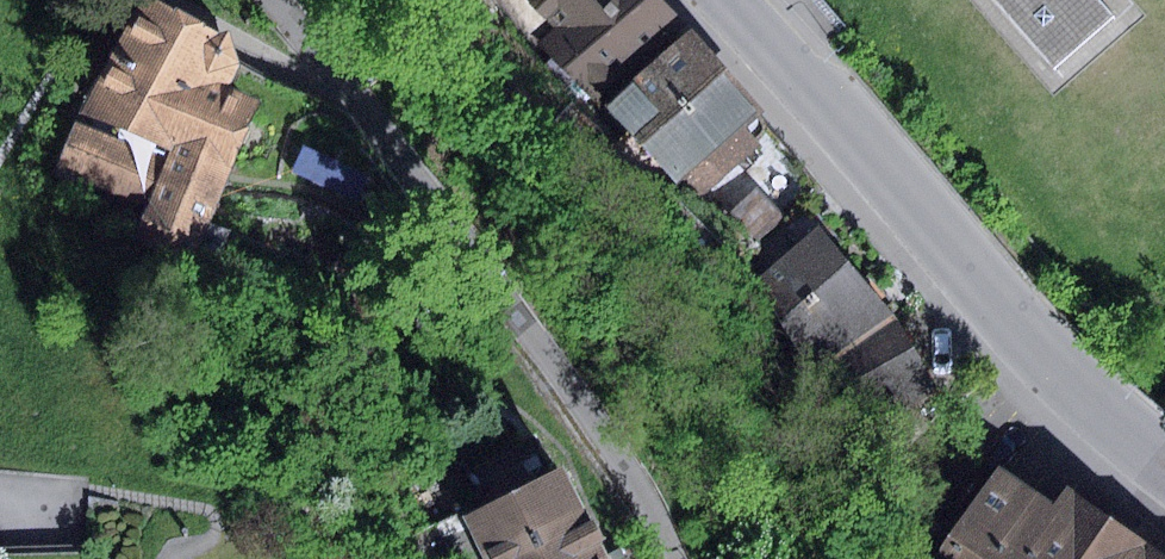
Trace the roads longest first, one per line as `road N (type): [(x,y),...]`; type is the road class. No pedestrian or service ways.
road 1 (residential): [(722,0),(1071,375),(1164,459)]

